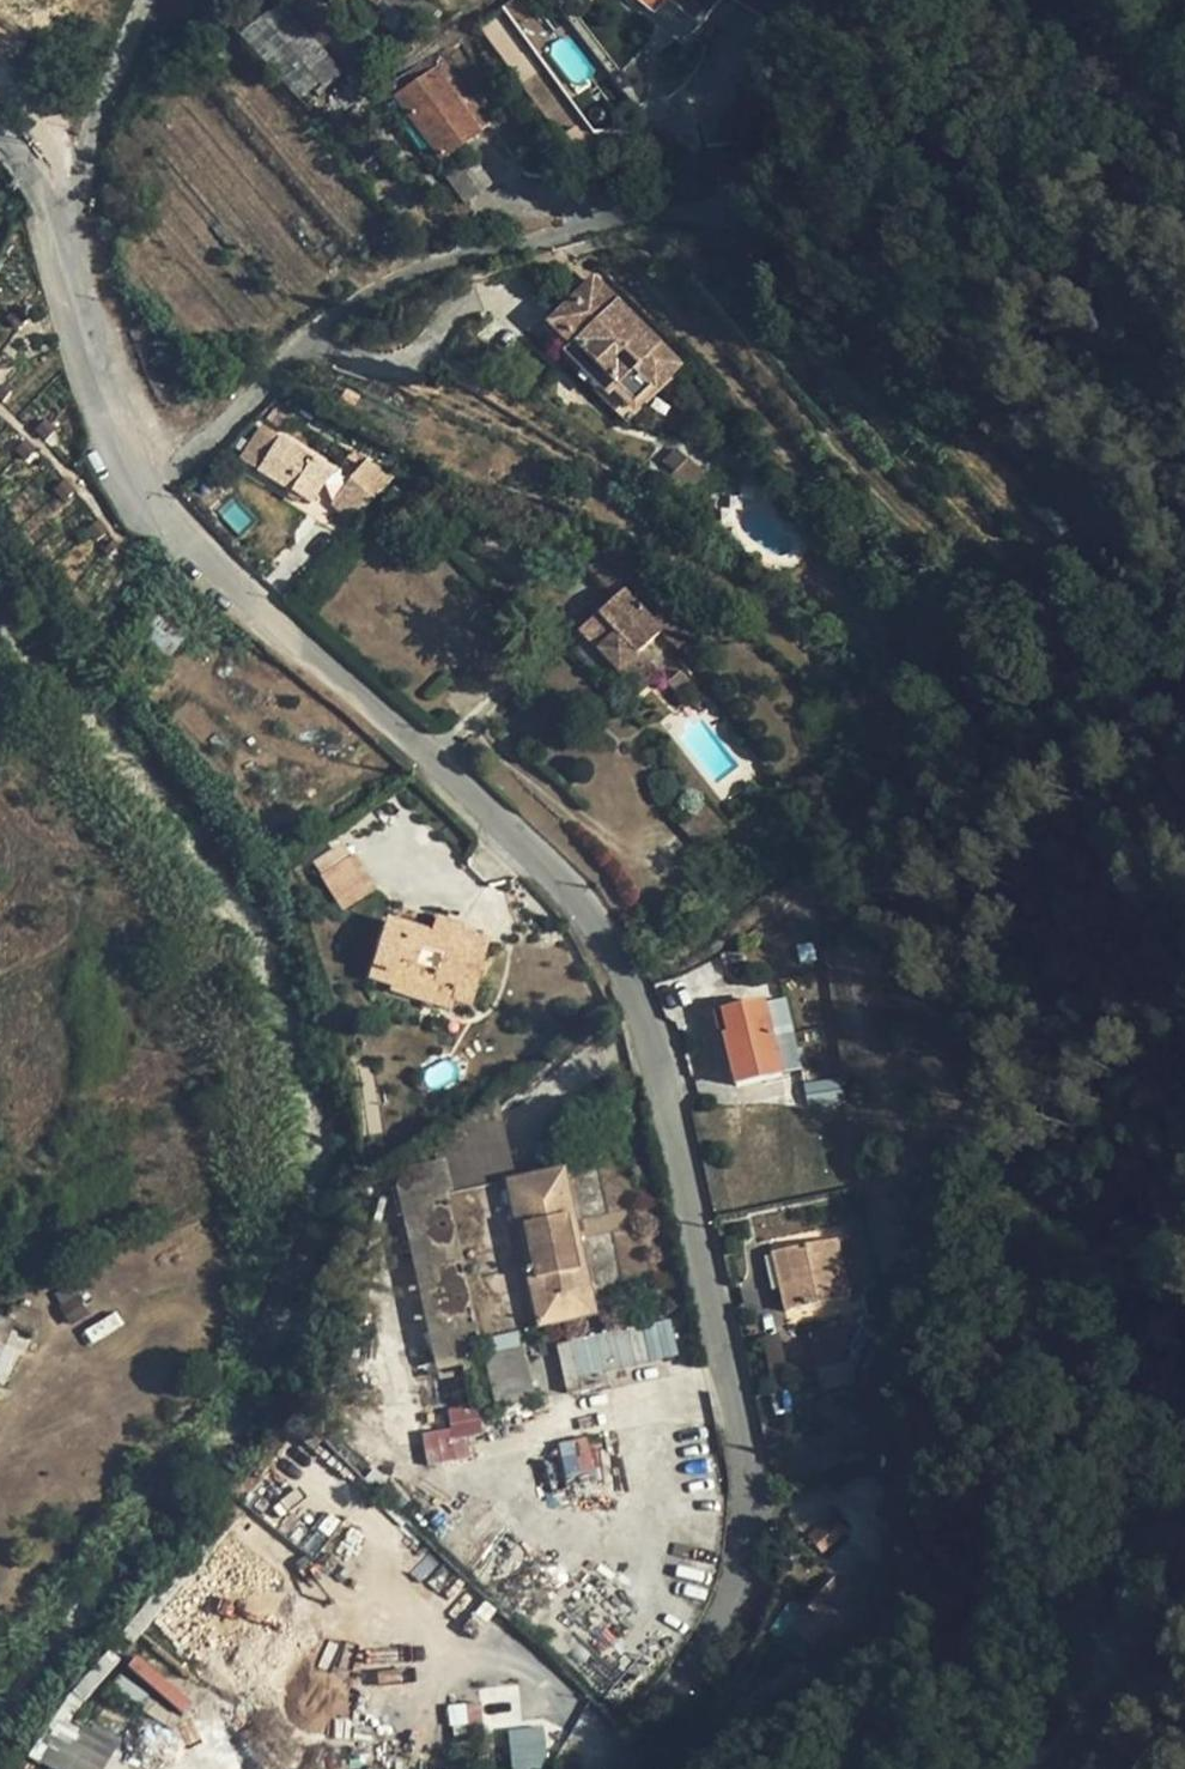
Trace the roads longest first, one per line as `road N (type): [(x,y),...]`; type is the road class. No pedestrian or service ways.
road 1 (residential): [(616,1768),(700,1659),(749,1564),(750,1469),(637,995),(580,902),(399,726),(134,489)]
road 2 (residential): [(134,489),(381,288),(476,247),(587,220),(736,225)]
road 3 (residential): [(134,489),(83,348),(52,196)]
road 4 (residential): [(52,196),(78,160),(149,0)]

